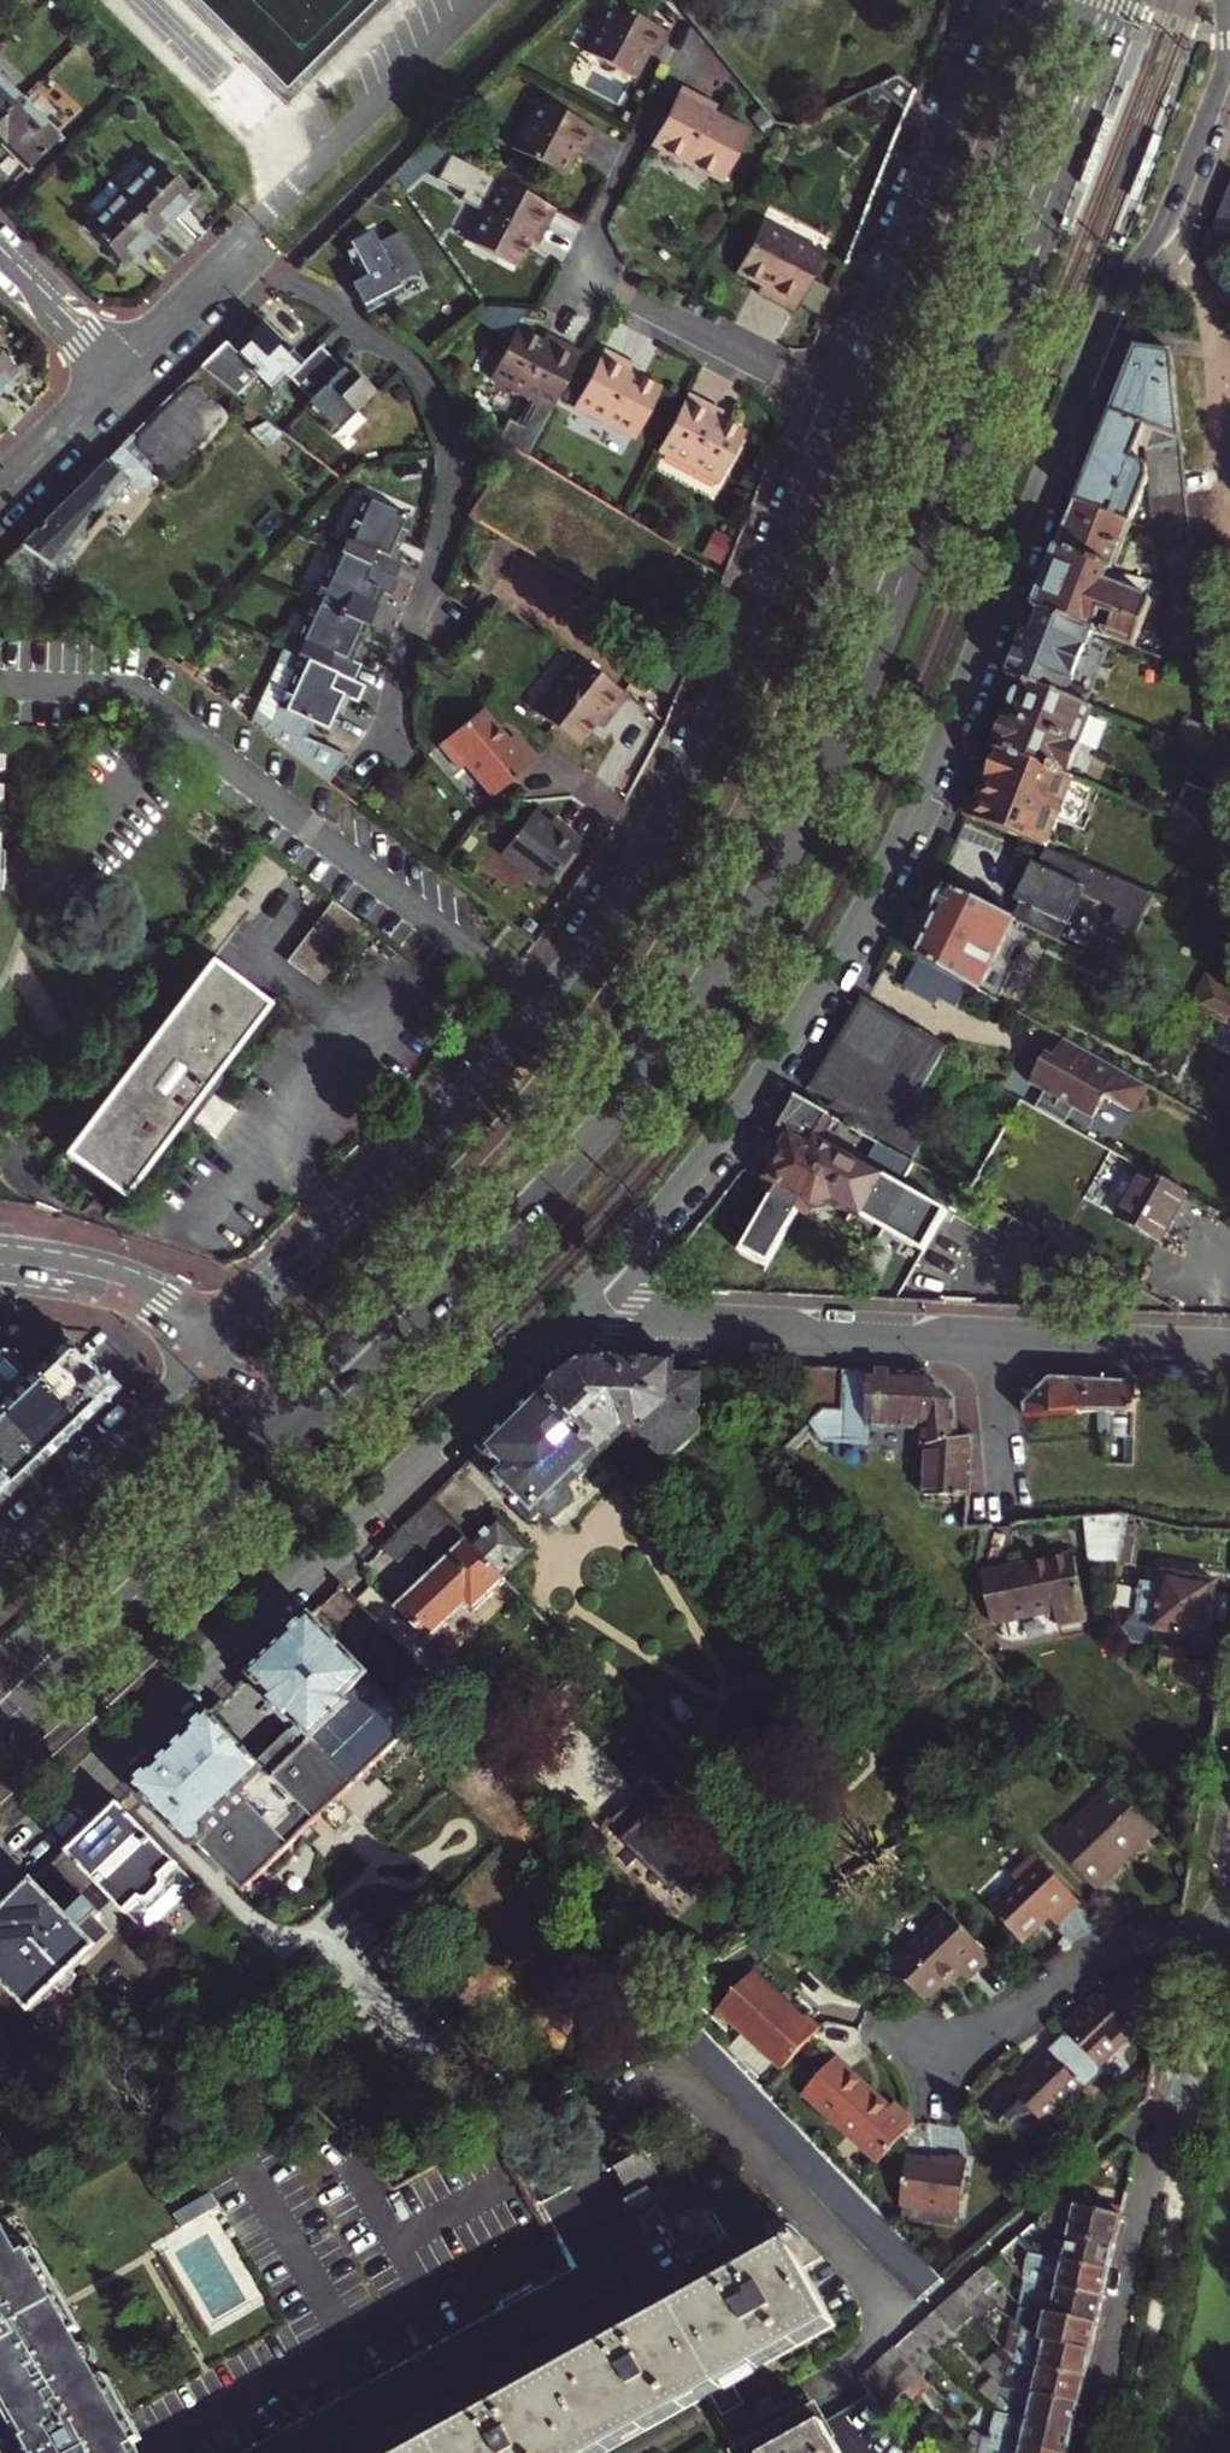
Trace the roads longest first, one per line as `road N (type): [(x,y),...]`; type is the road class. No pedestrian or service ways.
road 1 (primary): [(1085,0),(812,701),(704,927),(563,1122),(277,1406)]
road 2 (primary): [(330,1406),(626,1104),(761,904),(852,708),(1129,0)]
road 3 (tertiary): [(584,1293),(758,1087),(872,898),(1111,307),(1174,205),(1223,75),(1228,0)]
road 4 (tertiary): [(0,1865),(584,1293)]
road 5 (tertiary): [(654,834),(551,994),(453,1116),(211,1351)]
road 6 (residential): [(384,750),(449,513),(451,435),(427,381),(403,356),(244,252)]
road 7 (residential): [(1217,1950),(1198,2051),(1144,2212),(1092,2452)]
road 8 (tertiary): [(837,400),(721,694),(654,834)]
road 9 (primary): [(0,1729),(330,1406)]
road 10 (tertiary): [(989,0),(837,400)]
road 11 (residential): [(584,1293),(652,1321),(993,1342)]
road 12 (primary): [(277,1406),(0,1677)]
road 13 (residential): [(1217,1950),(1127,1949),(995,2028),(914,2061)]
road 14 (tertiary): [(211,1351),(0,1555)]
road 15 (residential): [(837,400),(585,271)]
road 16 (residential): [(993,1342),(1229,1354)]
road 17 (primary): [(0,1264),(120,1285),(157,1304),(211,1351)]
road 18 (residential): [(120,378),(244,252)]
road 19 (residential): [(993,1342),(1006,1517)]
road 20 (residential): [(0,499),(120,378)]
road 21 (residential): [(0,258),(120,378)]

